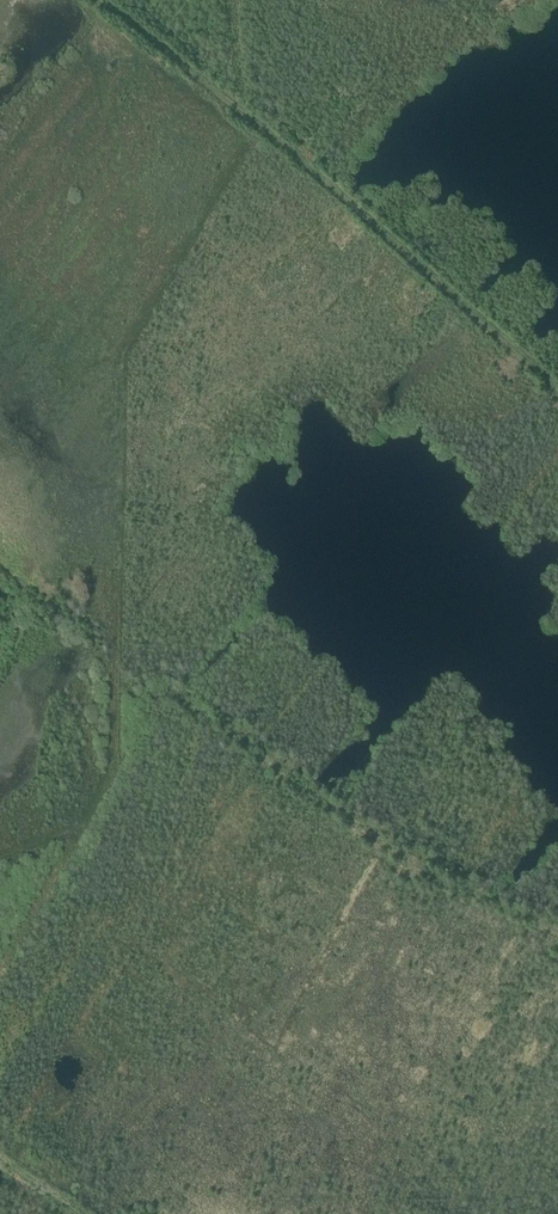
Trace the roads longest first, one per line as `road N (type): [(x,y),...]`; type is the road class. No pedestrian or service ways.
road 1 (track): [(103,0),(557,390)]
road 2 (track): [(557,938),(388,847),(177,694)]

